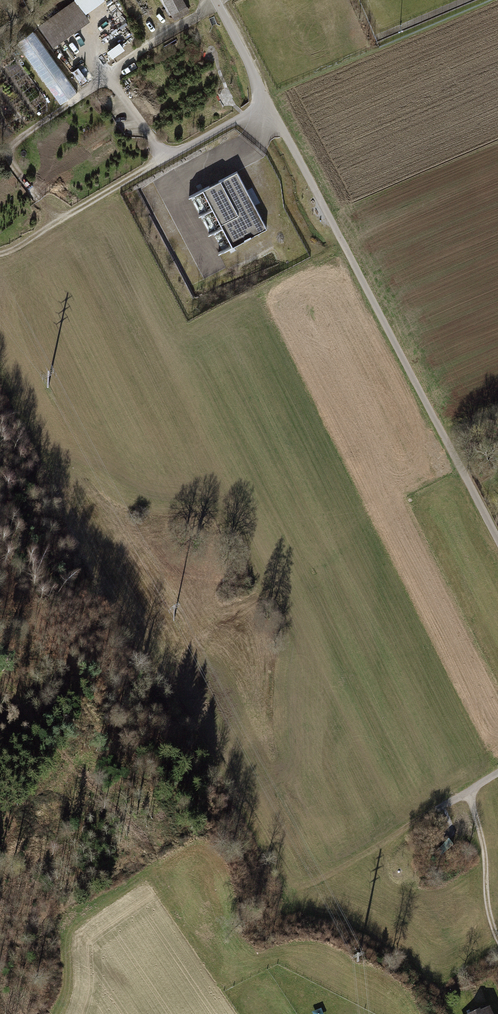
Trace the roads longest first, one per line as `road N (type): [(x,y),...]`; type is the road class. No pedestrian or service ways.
road 1 (track): [(497,773),(327,876),(292,882),(70,519)]
road 2 (track): [(497,543),(215,0)]
road 3 (track): [(0,254),(268,101),(250,142),(167,186),(210,269)]
road 4 (track): [(497,939),(472,788)]

